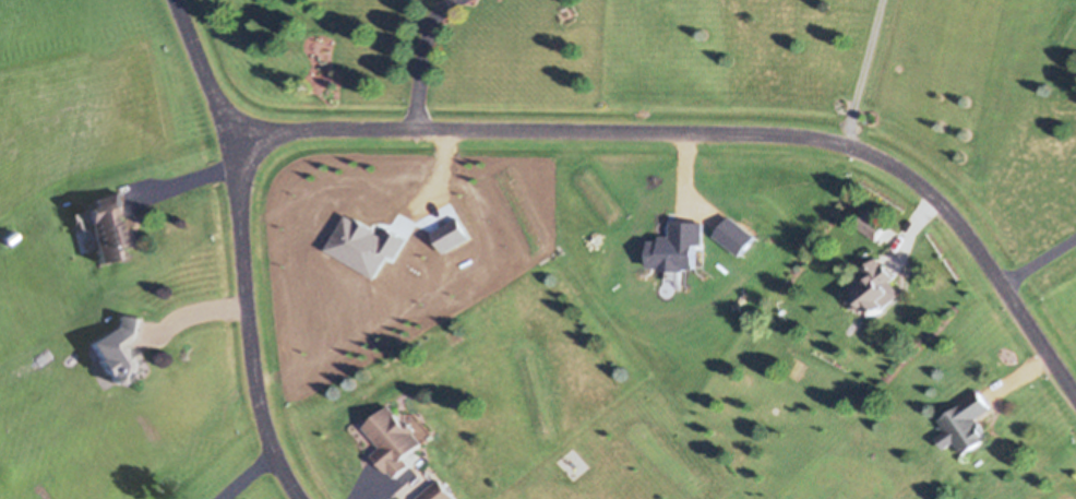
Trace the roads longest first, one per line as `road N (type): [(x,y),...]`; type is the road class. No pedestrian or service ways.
road 1 (residential): [(243,159),(315,132),(805,135),(847,144),(899,165),(942,197),(1075,388)]
road 2 (residential): [(301,498),(250,316),(243,159),(172,0)]

